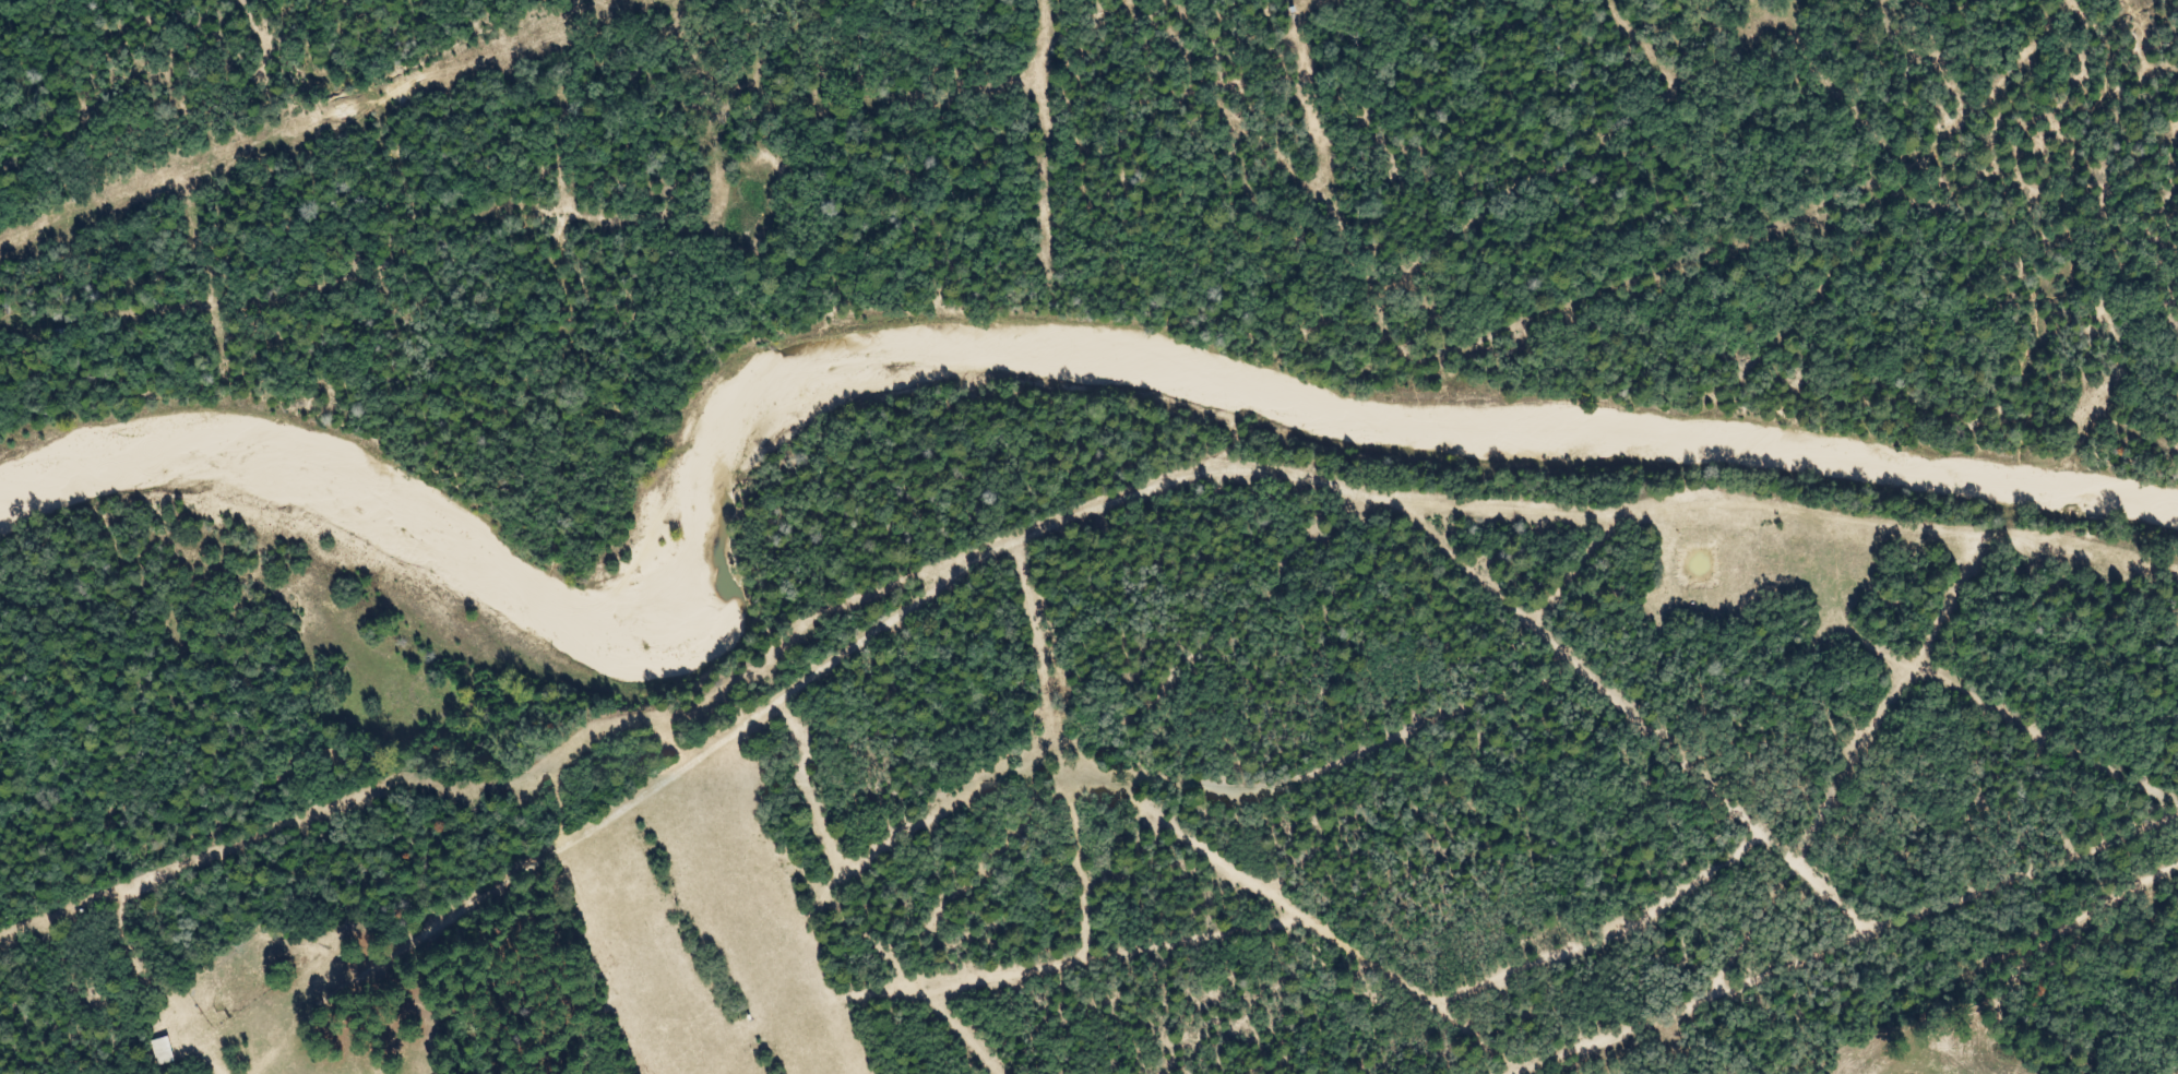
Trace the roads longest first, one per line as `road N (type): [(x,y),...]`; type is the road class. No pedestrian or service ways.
road 1 (residential): [(1663,1073),(1968,523)]

